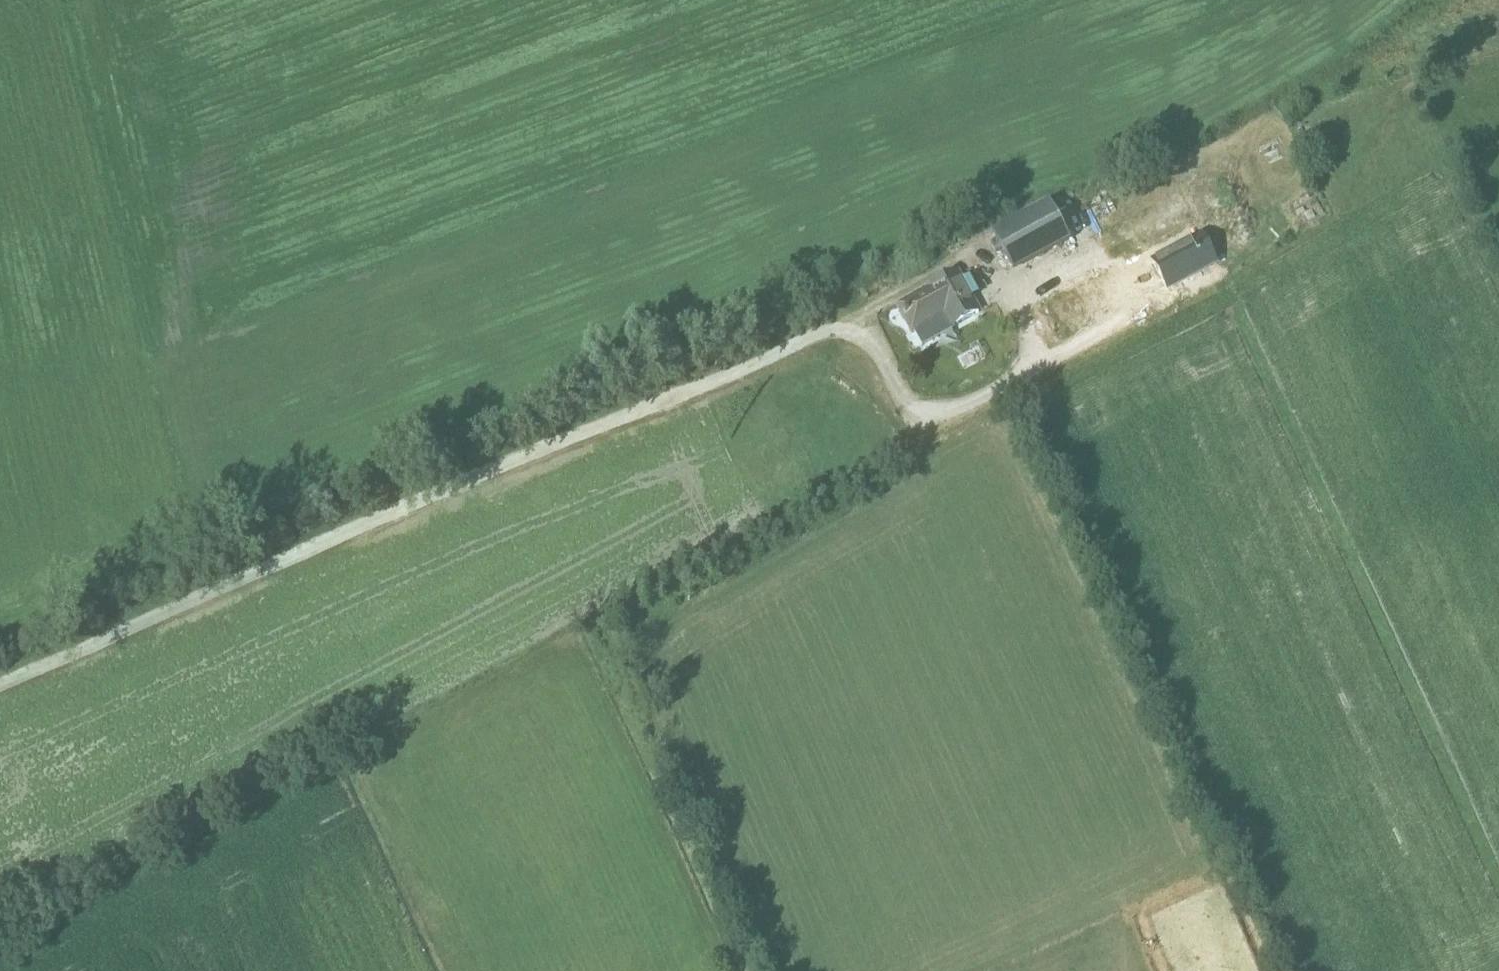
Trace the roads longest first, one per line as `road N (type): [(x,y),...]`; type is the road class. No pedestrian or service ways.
road 1 (track): [(821,334),(0,683)]

